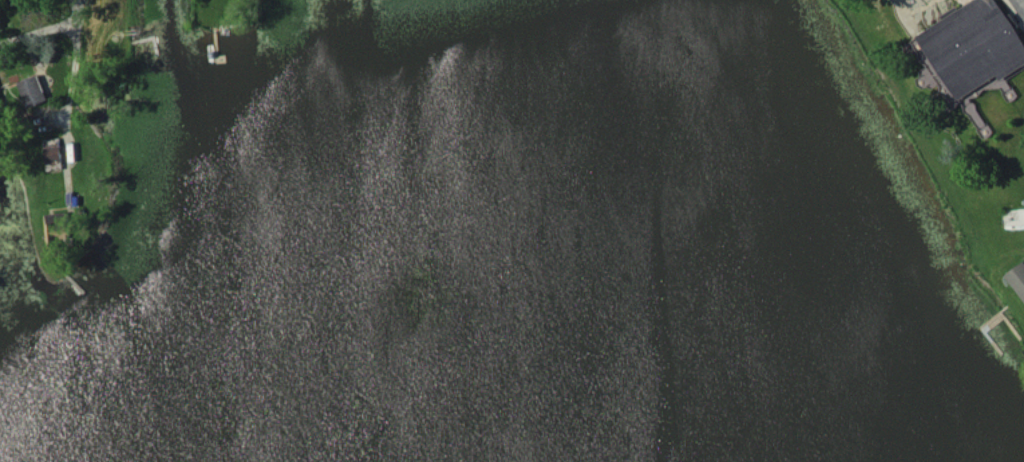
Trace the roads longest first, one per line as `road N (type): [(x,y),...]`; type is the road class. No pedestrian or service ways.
road 1 (residential): [(74,0),(66,122)]

